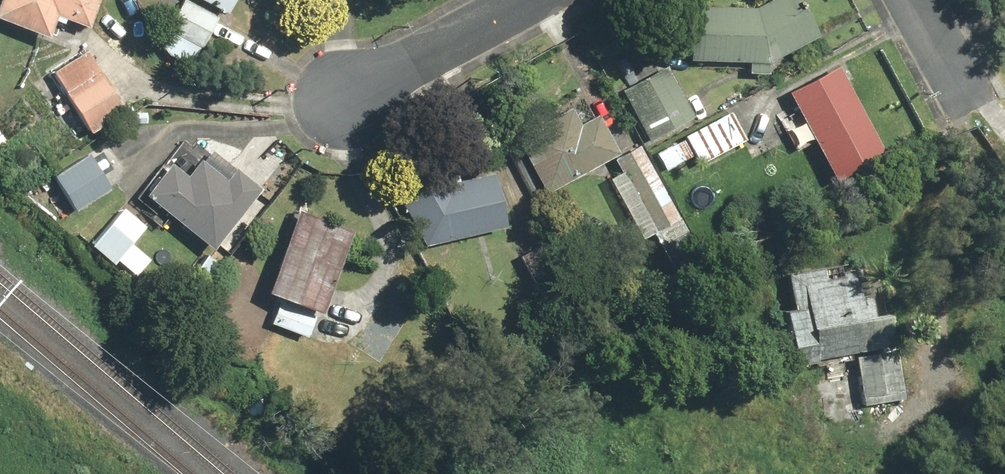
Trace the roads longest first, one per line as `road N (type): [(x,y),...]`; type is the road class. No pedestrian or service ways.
road 1 (residential): [(337,96),(519,0)]

